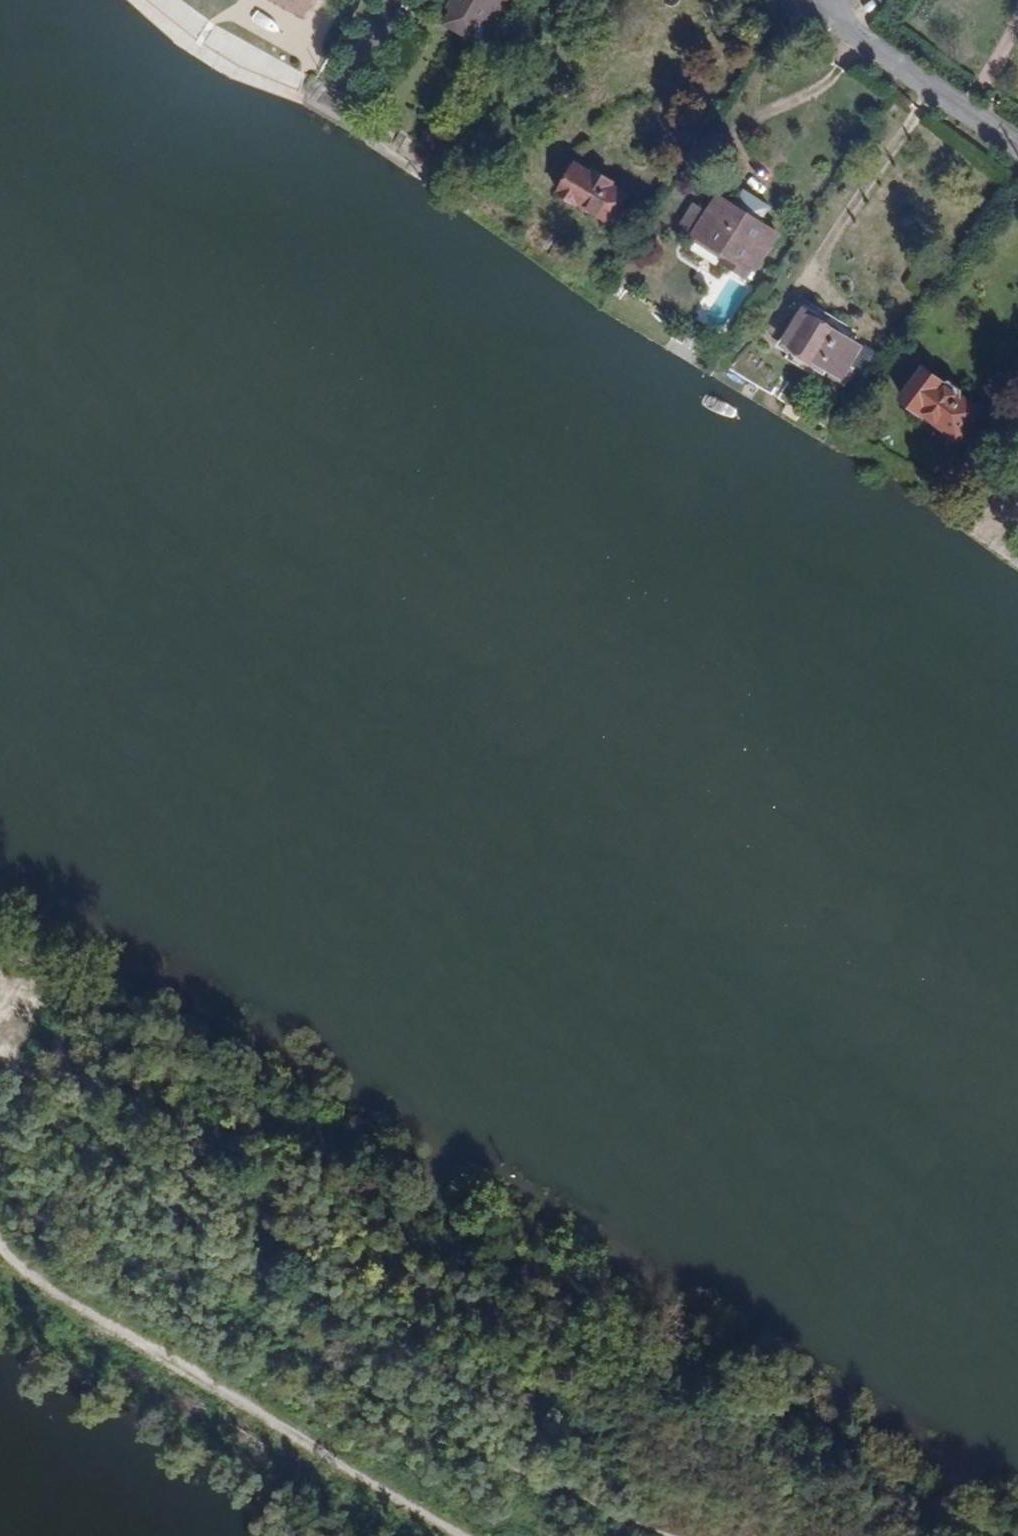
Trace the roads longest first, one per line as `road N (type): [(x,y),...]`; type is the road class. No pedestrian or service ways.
road 1 (track): [(452,1535),(32,1273),(0,1238)]
road 2 (residential): [(1017,148),(815,8)]

